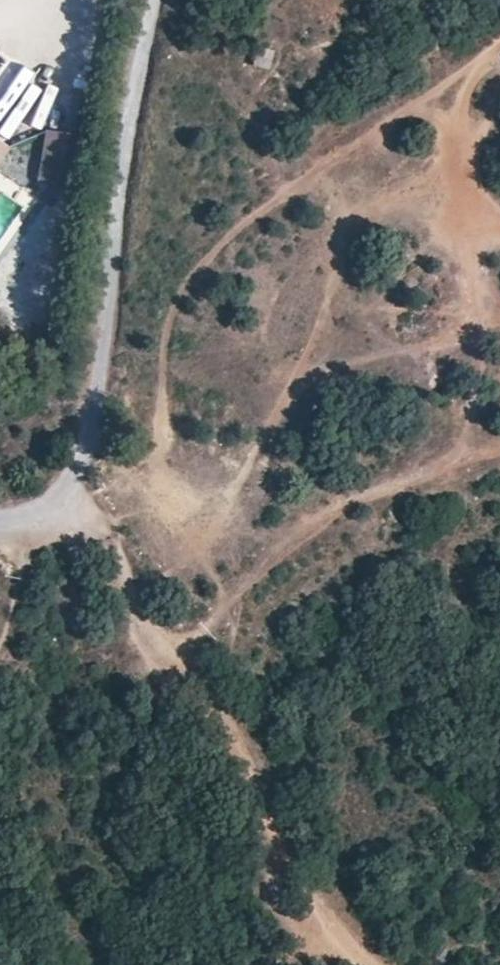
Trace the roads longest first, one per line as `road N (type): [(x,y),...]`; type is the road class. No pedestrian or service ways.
road 1 (track): [(361,964),(290,879),(226,732),(199,682),(148,628),(107,531),(57,503),(0,625)]
road 2 (unclassified): [(157,0),(86,428),(57,503),(0,517)]
road 3 (track): [(174,655),(278,552),(366,498),(499,453)]

